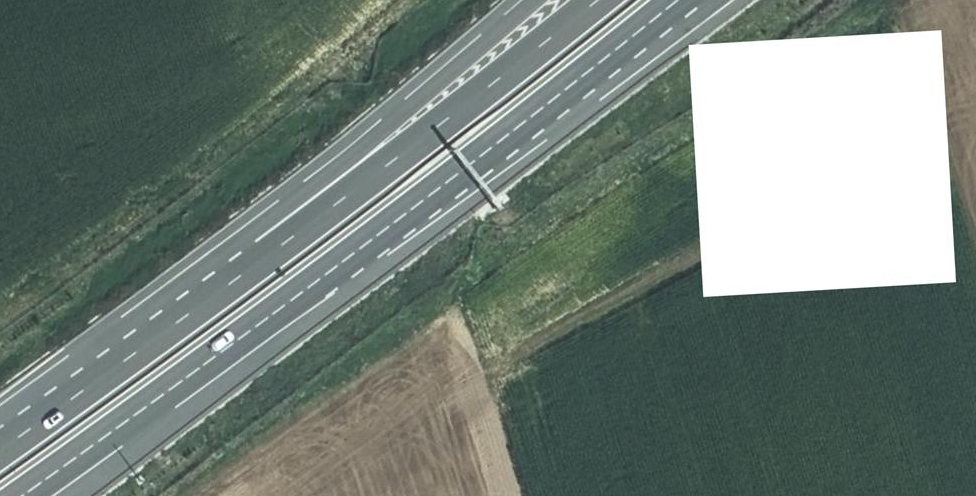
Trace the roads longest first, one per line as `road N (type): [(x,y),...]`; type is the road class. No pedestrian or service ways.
road 1 (motorway): [(18,495),(680,0)]
road 2 (motorway): [(595,0),(193,304)]
road 3 (motorway): [(525,0),(223,252),(193,304)]
road 4 (motorway): [(193,304),(0,449)]

